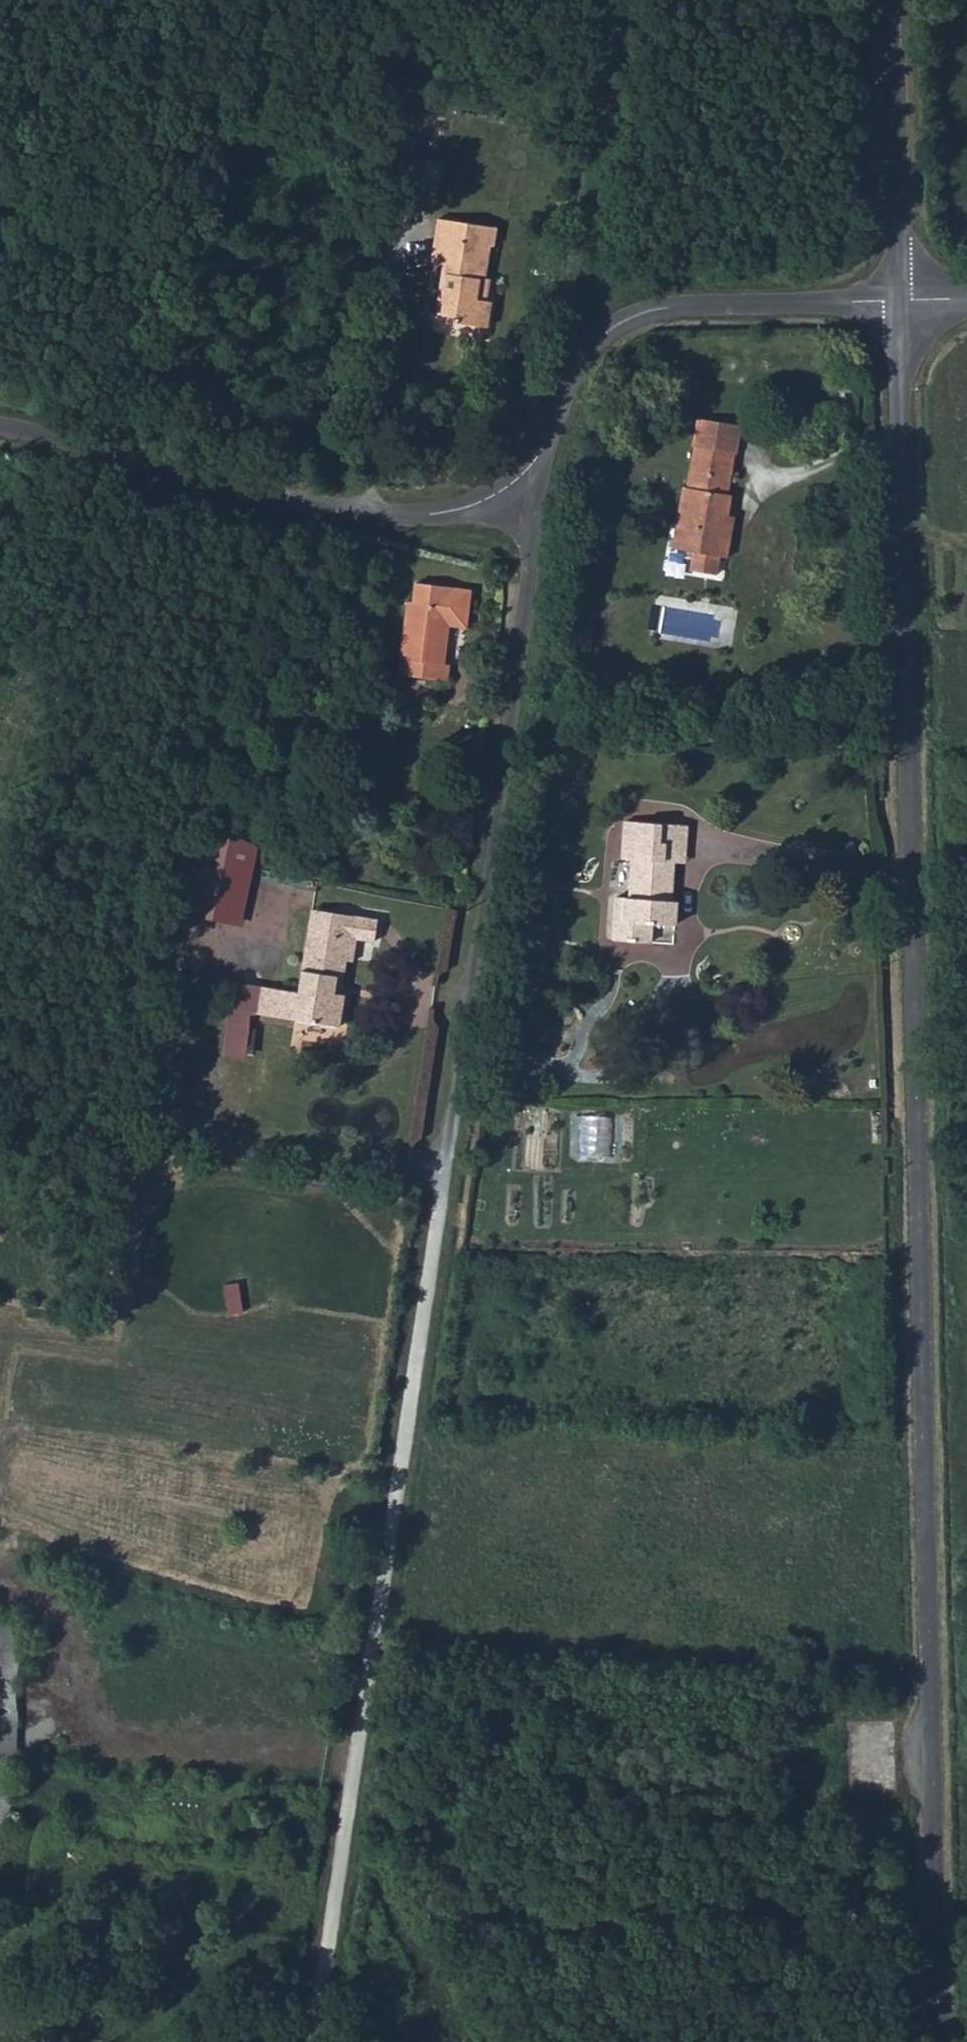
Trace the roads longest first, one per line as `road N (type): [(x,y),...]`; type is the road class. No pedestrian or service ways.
road 1 (unclassified): [(938,2041),(900,304)]
road 2 (unclassified): [(0,426),(363,511),(434,514),(519,486)]
road 3 (unclassified): [(900,304),(702,306),(641,322),(601,345),(572,382),(519,486)]
road 4 (unclassified): [(900,304),(893,0)]

